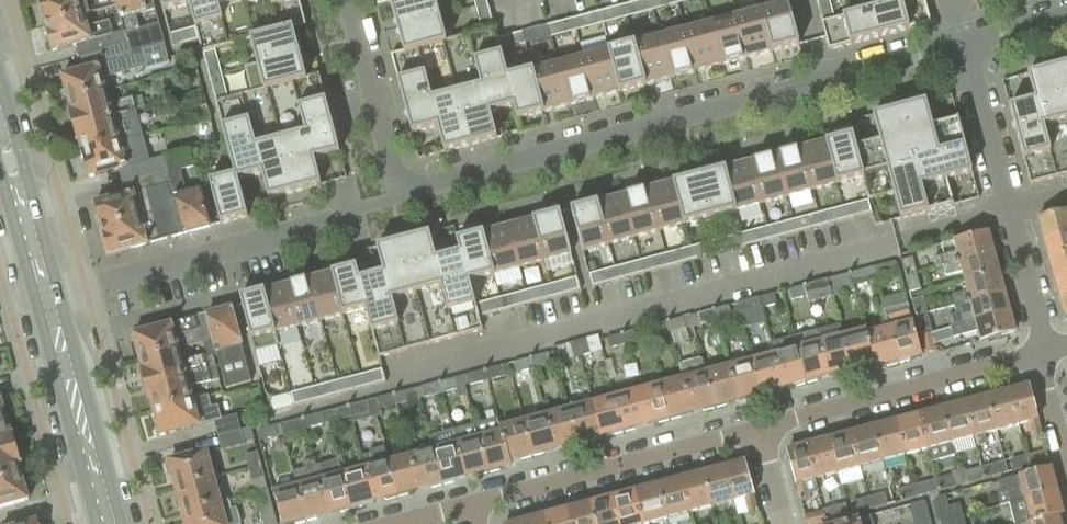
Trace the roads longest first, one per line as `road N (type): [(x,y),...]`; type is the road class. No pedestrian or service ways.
road 1 (residential): [(397,201),(962,49)]
road 2 (residential): [(44,304),(357,215)]
road 3 (residential): [(1045,352),(962,49)]
road 4 (residential): [(1045,352),(757,429)]
road 5 (residential): [(757,429),(471,506)]
road 6 (primary): [(107,523),(44,304)]
road 7 (residential): [(397,201),(344,0)]
road 8 (primary): [(44,304),(0,127)]

